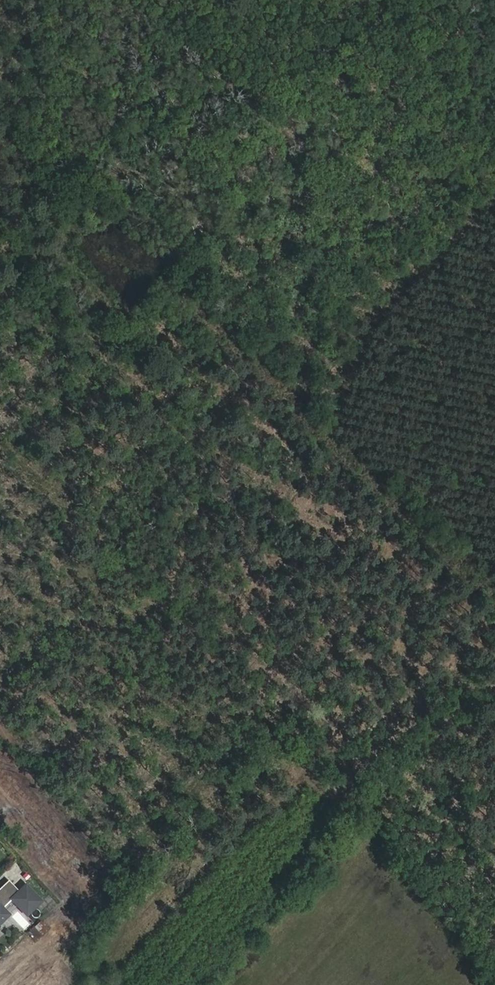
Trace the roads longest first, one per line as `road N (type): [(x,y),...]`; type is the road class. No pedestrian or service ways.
road 1 (track): [(160,286),(494,596)]

